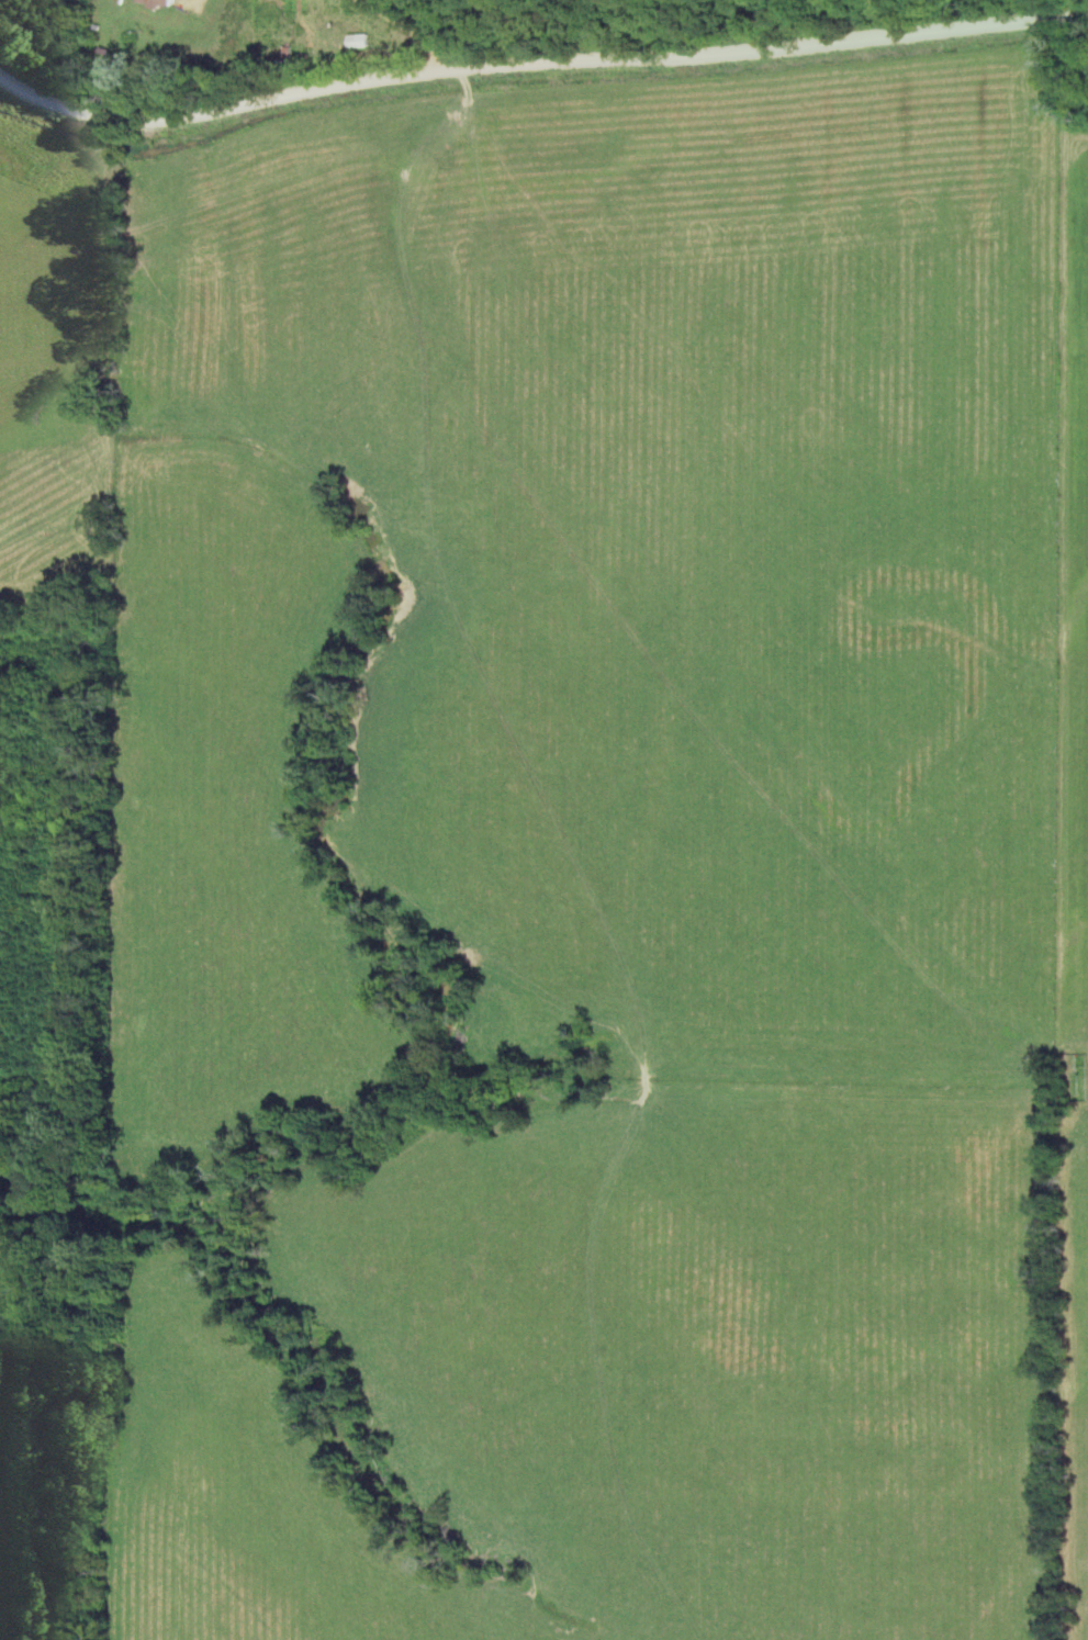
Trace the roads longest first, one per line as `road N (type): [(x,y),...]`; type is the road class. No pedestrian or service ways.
road 1 (residential): [(1087,19),(449,78),(142,123),(49,108),(0,76)]

